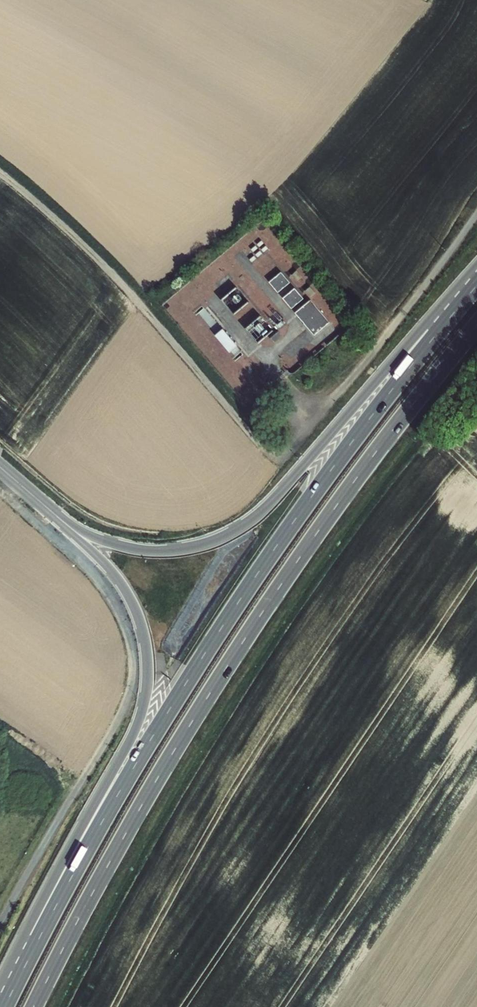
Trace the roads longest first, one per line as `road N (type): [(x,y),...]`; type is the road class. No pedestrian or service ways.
road 1 (trunk): [(474,288),(332,468),(221,628),(119,792),(4,1006)]
road 2 (trunk): [(33,1006),(140,808),(244,639),(476,325)]
road 3 (track): [(0,179),(109,268),(238,432),(282,466),(476,231)]
road 4 (trunk): [(63,522),(132,602),(145,638),(146,688),(133,733),(30,923),(4,1006)]
road 5 (trunk): [(474,288),(422,329),(238,531),(199,546),(147,551),(63,522)]

